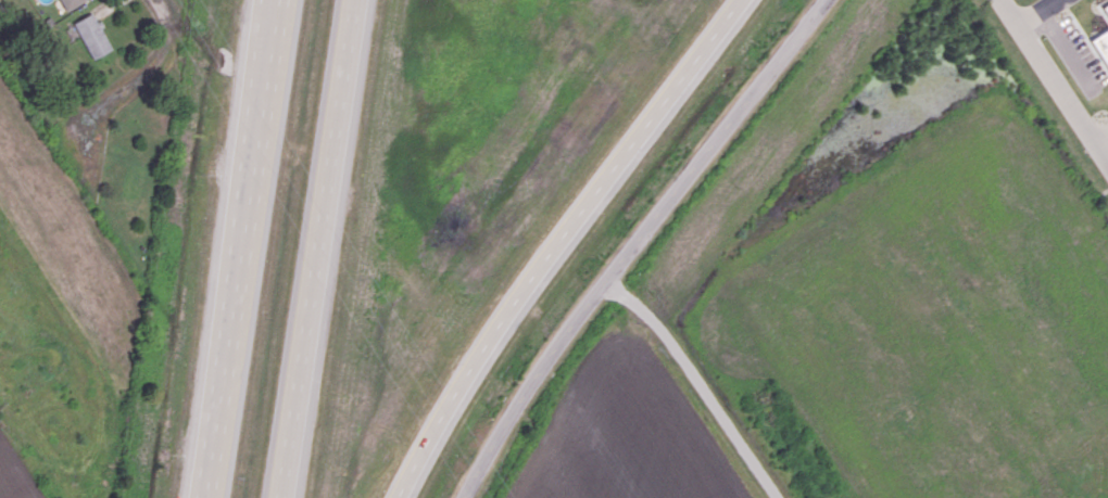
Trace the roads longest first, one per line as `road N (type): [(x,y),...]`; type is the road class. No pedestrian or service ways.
road 1 (residential): [(463,497),(556,341),(831,0)]
road 2 (motorway): [(403,497),(511,317),(739,0)]
road 3 (motorway): [(274,0),(199,497)]
road 4 (motorway): [(285,497),(357,0)]
road 5 (residential): [(162,0),(177,41),(163,67),(83,131)]

